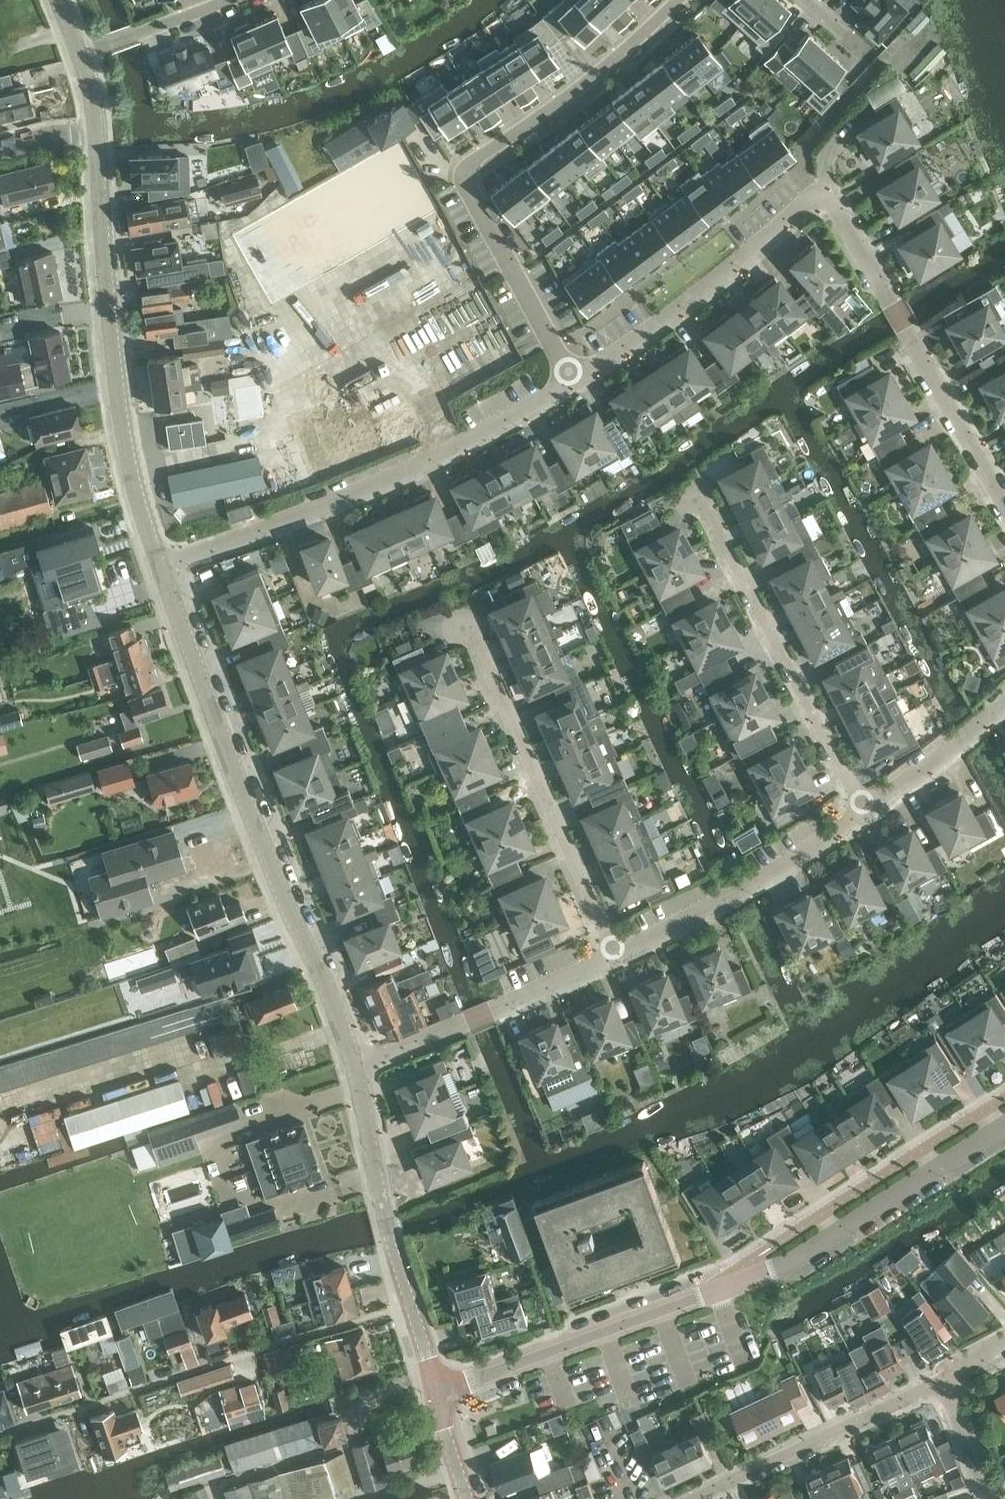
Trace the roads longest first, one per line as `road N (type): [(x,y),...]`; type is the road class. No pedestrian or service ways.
road 1 (residential): [(1004,503),(825,193),(576,383)]
road 2 (residential): [(442,1392),(612,1335),(856,1228),(1004,1140)]
road 3 (tertiary): [(357,1068),(161,568)]
road 4 (residential): [(674,0),(597,73),(464,178),(576,383)]
road 5 (residential): [(576,383),(425,467),(161,568)]
road 6 (tertiary): [(161,568),(119,424),(99,130)]
road 7 (residential): [(616,955),(468,628)]
road 8 (tertiary): [(442,1392),(393,1242),(357,1068)]
road 9 (residential): [(871,810),(715,517)]
road 10 (residential): [(616,955),(871,810)]
road 11 (residential): [(357,1068),(497,1015),(616,955)]
road 12 (residential): [(699,1498),(953,1380)]
road 13 (residential): [(871,810),(1004,714)]
road 14 (residential): [(993,1498),(953,1380)]

